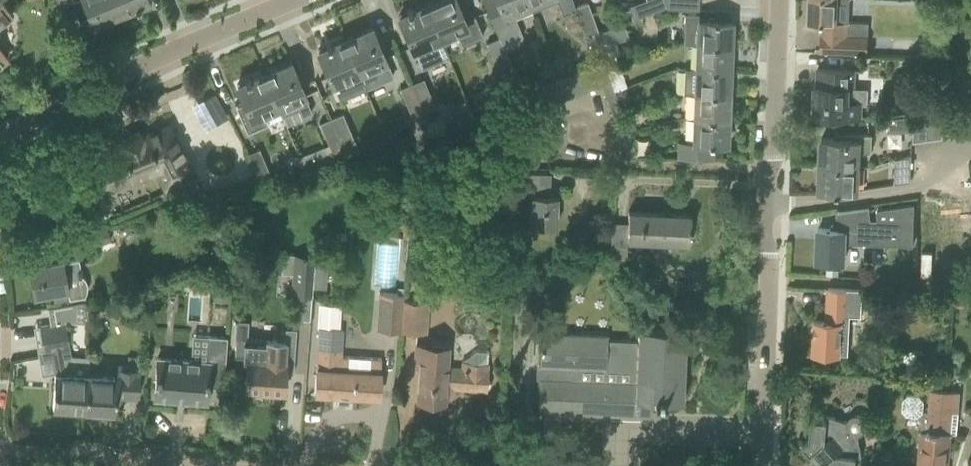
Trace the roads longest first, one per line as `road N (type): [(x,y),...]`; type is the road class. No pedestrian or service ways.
road 1 (residential): [(0,143),(308,0)]
road 2 (residential): [(759,465),(769,202)]
road 3 (residential): [(970,148),(958,151),(930,184),(842,200),(769,202)]
road 4 (residential): [(769,202),(778,0)]

